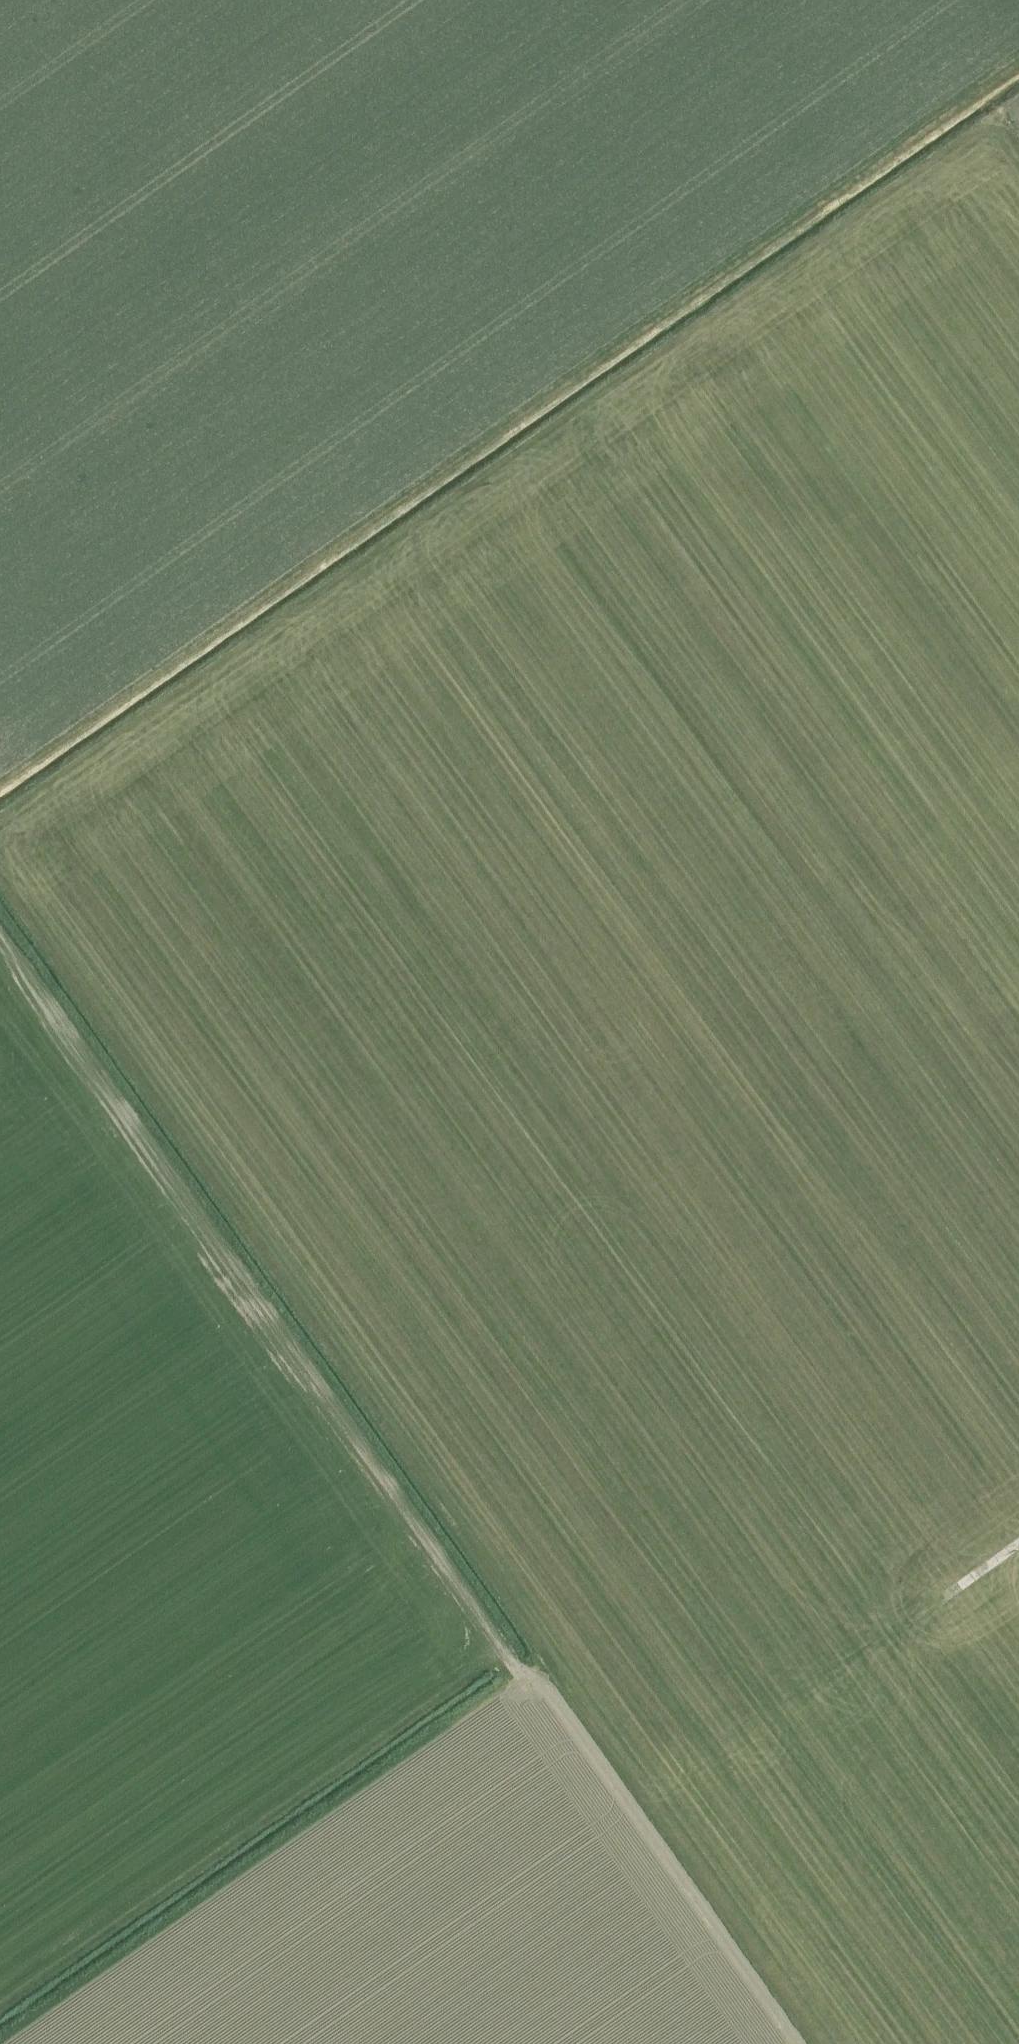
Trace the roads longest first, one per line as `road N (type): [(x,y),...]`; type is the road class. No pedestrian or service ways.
road 1 (track): [(0,936),(501,1638)]

